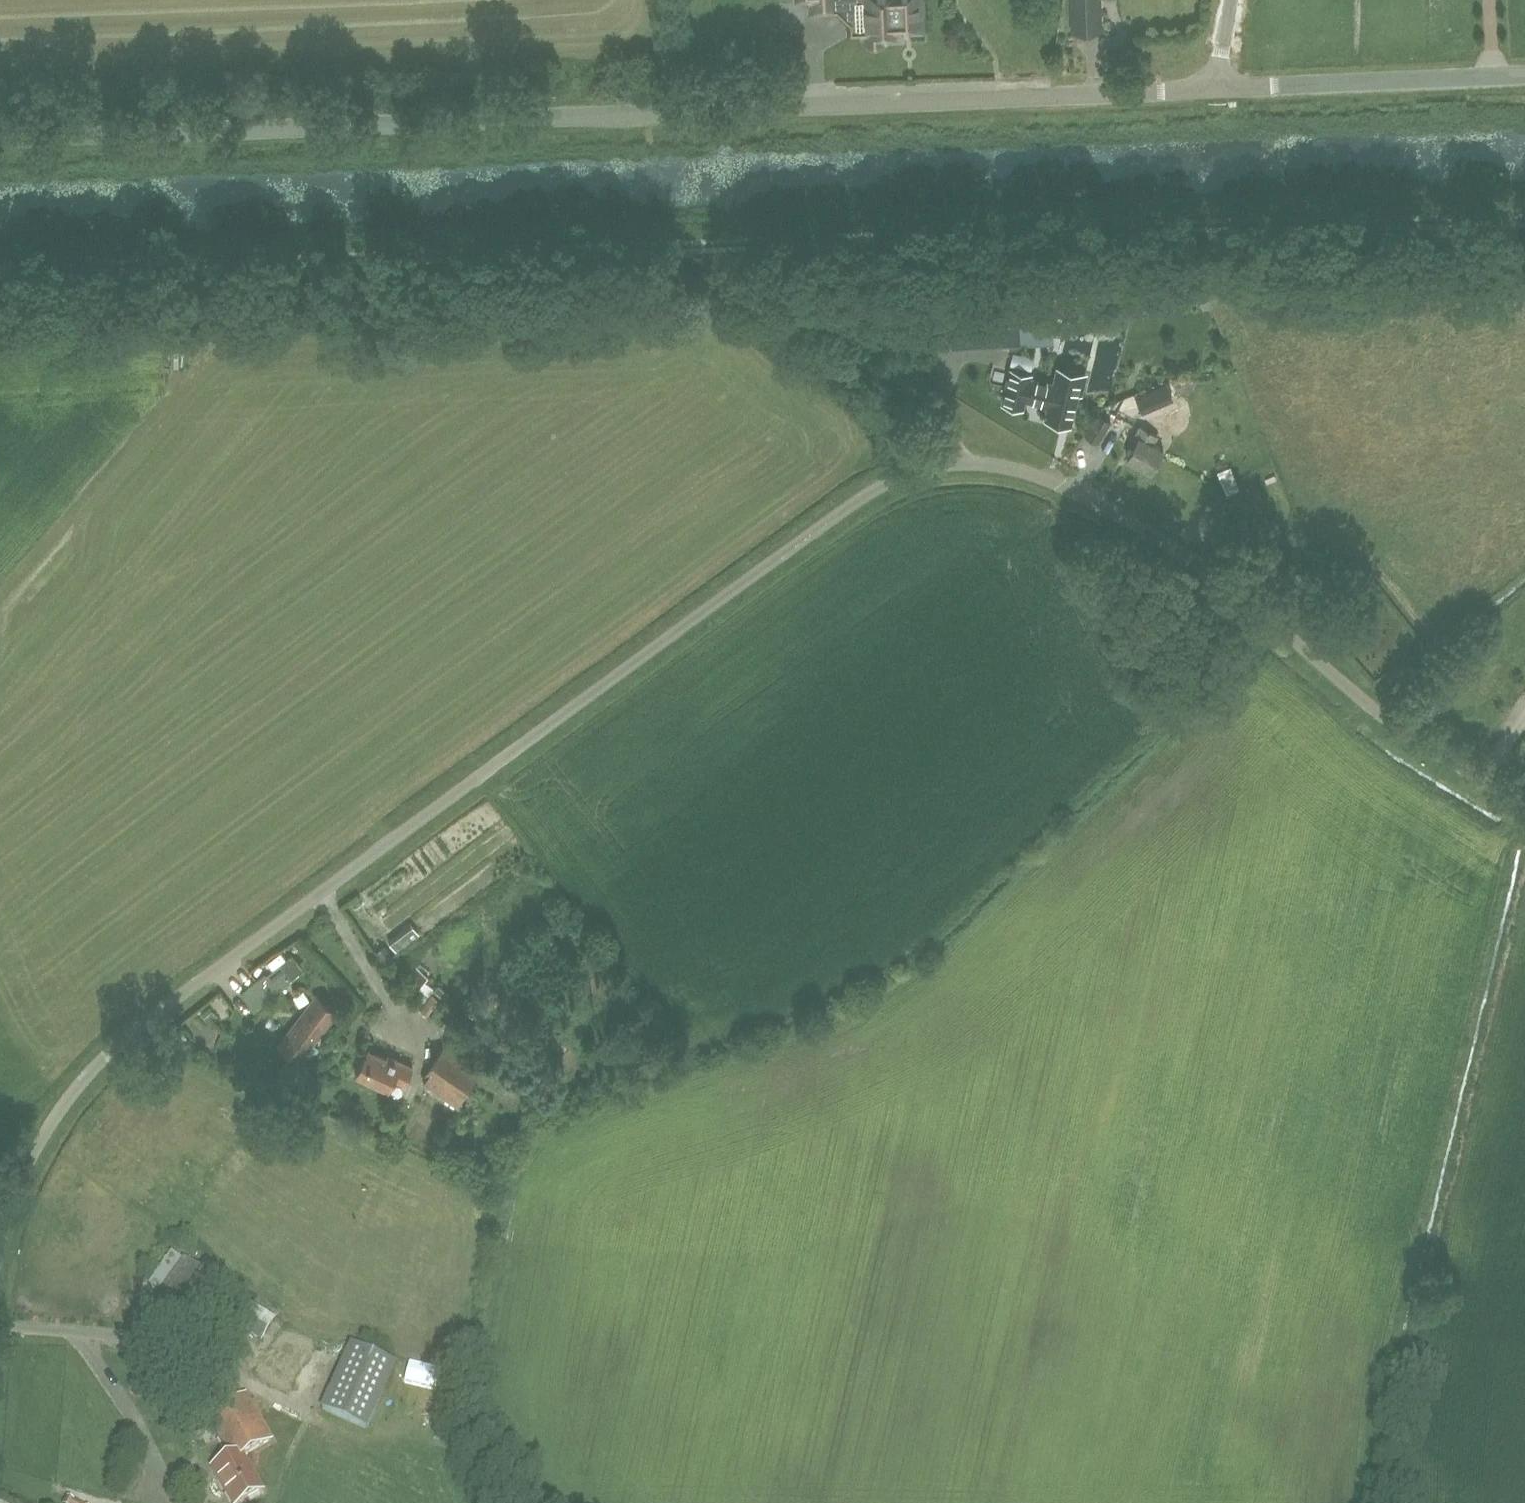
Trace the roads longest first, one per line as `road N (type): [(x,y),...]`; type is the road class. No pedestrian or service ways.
road 1 (unclassified): [(0,1245),(52,1124),(151,1015),(878,488),(917,471),(962,464),(1029,473),(1198,560),(1386,720),(1524,805)]
road 2 (unclassified): [(0,140),(1220,87)]
road 3 (track): [(962,464),(945,422),(908,385),(730,291),(683,248)]
road 4 (unclassified): [(1220,87),(1524,74)]

